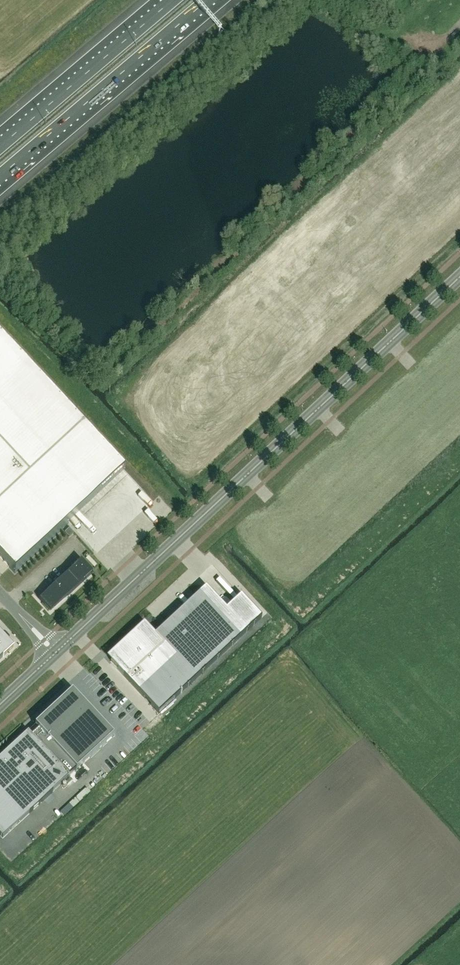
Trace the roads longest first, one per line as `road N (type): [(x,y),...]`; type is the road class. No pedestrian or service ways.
road 1 (secondary): [(459,279),(55,653)]
road 2 (motorway): [(173,0),(0,146)]
road 3 (motorway): [(102,89),(236,0)]
road 4 (motorway): [(102,89),(208,0)]
road 5 (motorway): [(0,176),(102,89)]

